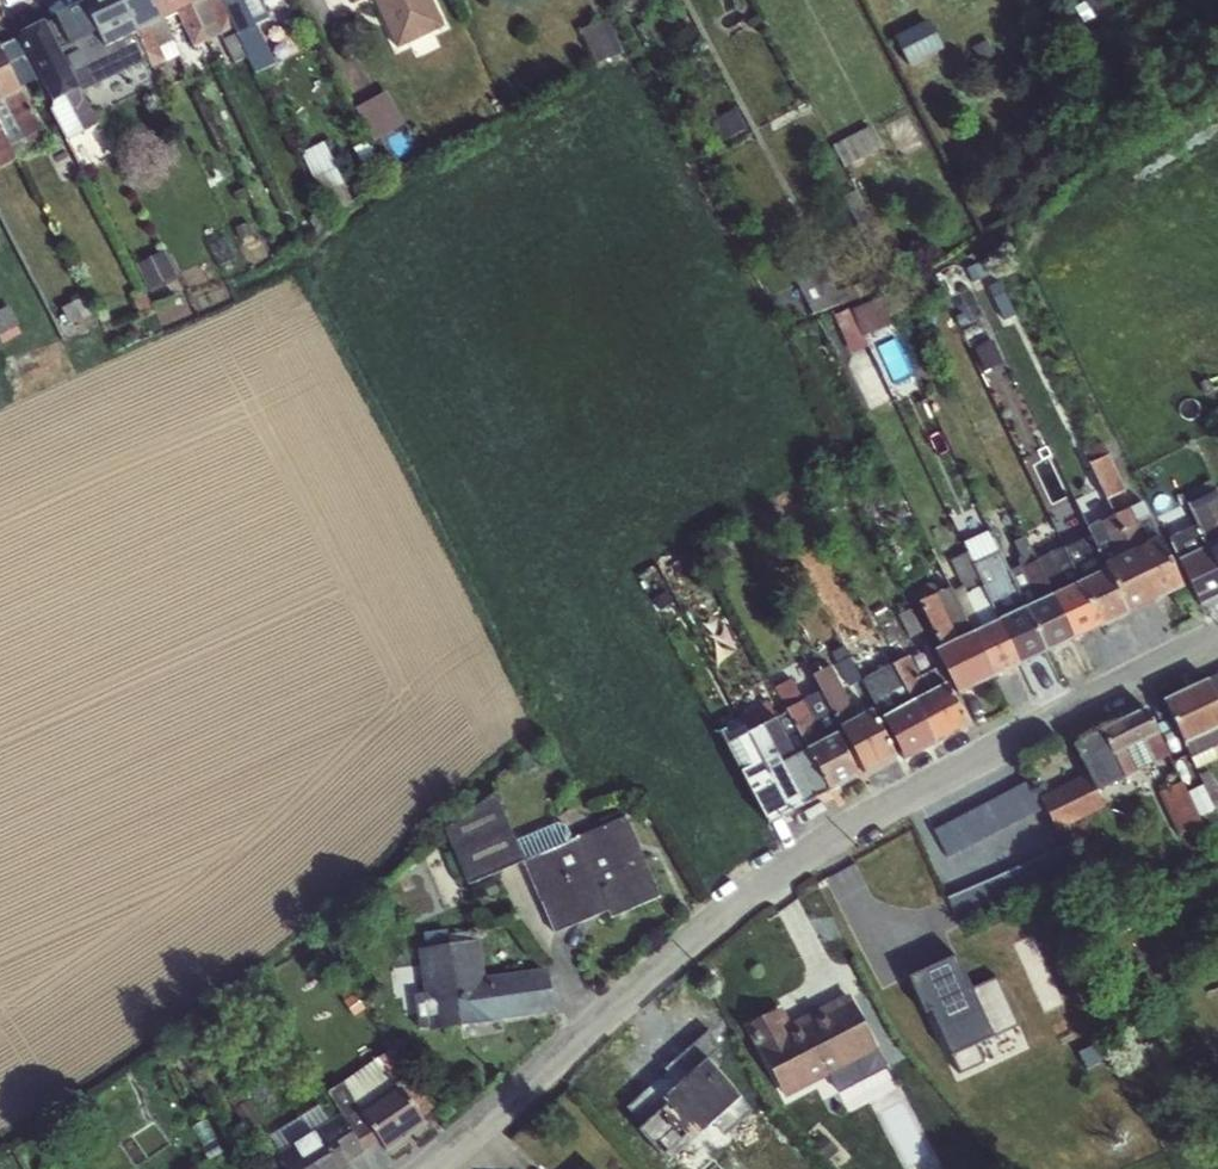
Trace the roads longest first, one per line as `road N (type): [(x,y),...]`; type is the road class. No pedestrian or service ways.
road 1 (residential): [(1217,643),(1095,702),(747,900),(446,1168)]

